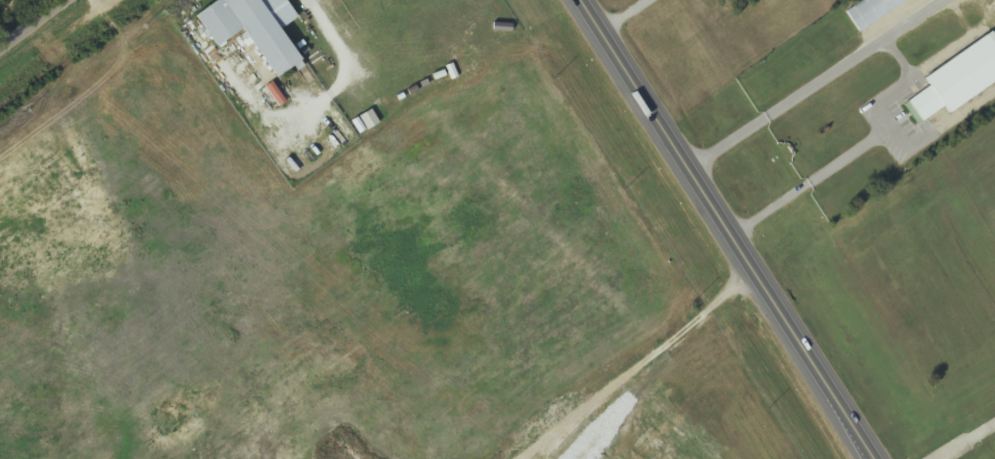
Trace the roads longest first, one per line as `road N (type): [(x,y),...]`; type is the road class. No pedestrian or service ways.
road 1 (trunk): [(579,0),(874,458)]

